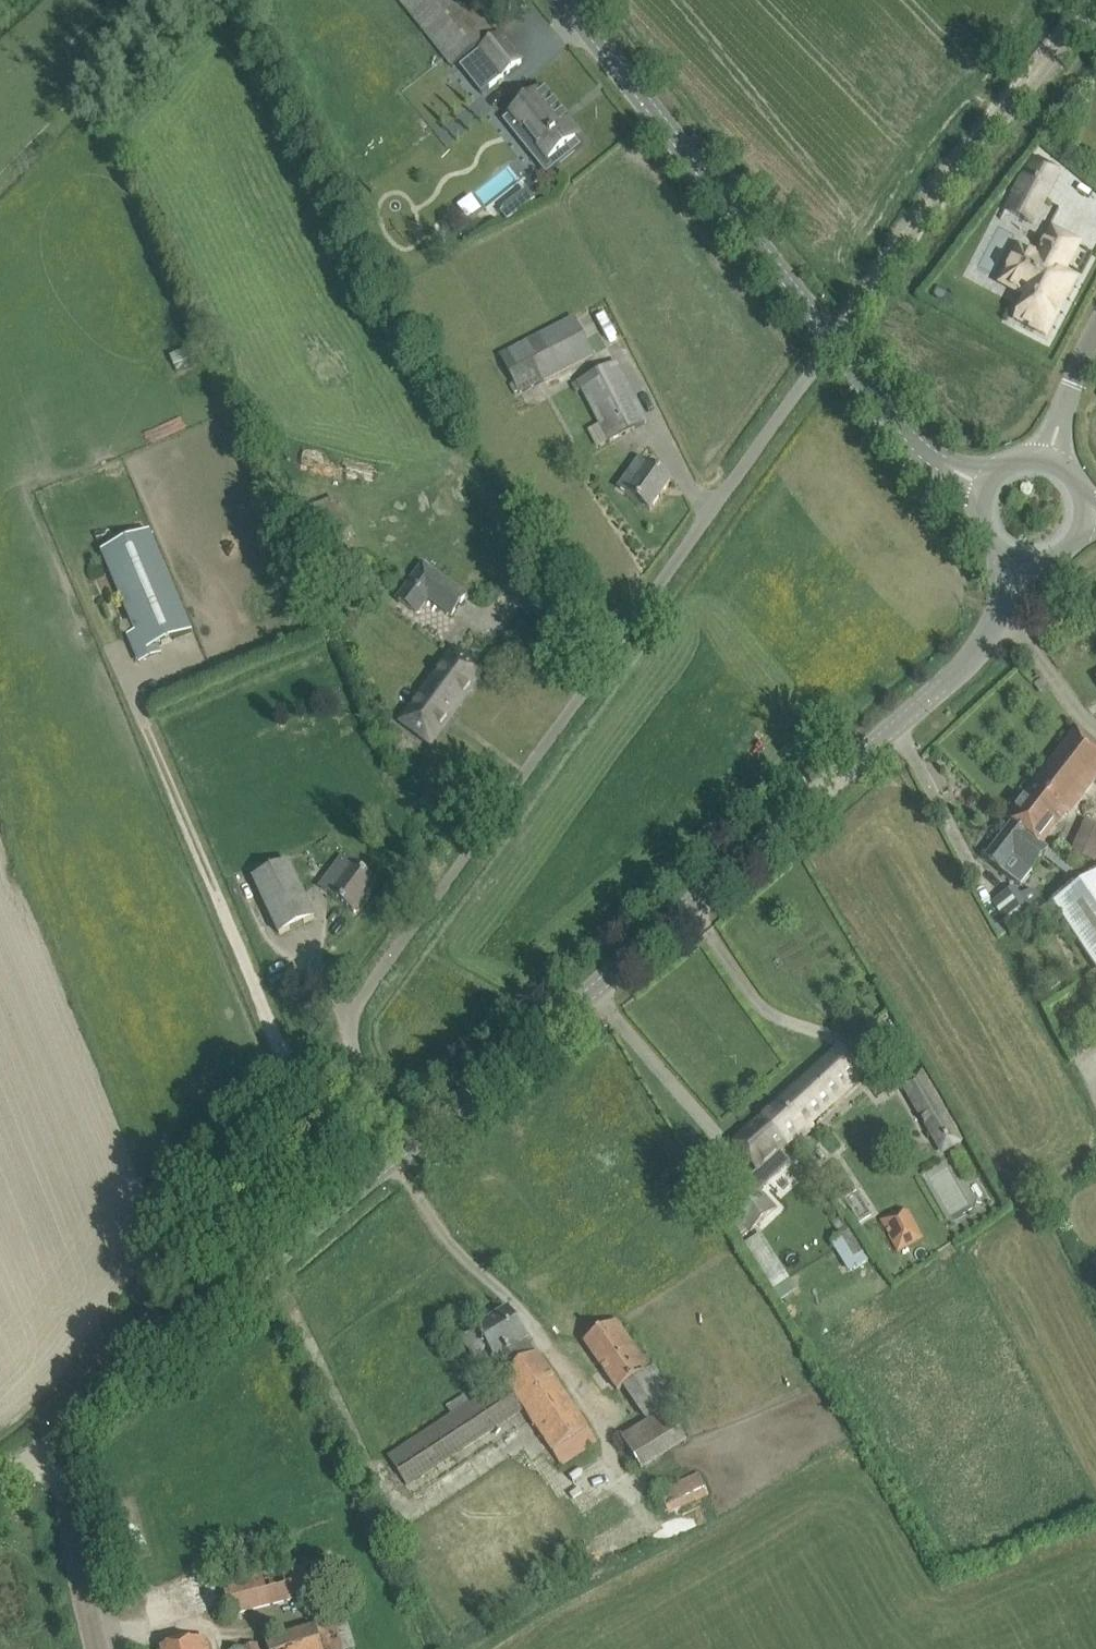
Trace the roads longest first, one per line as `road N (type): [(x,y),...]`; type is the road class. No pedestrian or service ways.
road 1 (unclassified): [(403,1148),(350,1041),(352,1012),(832,338)]
road 2 (unclassified): [(403,1148),(968,661),(1000,609),(1013,564)]
road 3 (track): [(92,1407),(101,1374),(349,1024)]
road 4 (unclassified): [(53,1439),(403,1148)]
road 5 (unclassified): [(832,338),(567,0)]
road 6 (track): [(832,338),(945,186),(1095,7)]
road 7 (residential): [(96,1648),(53,1439)]
road 8 (unclassified): [(981,486),(915,442),(832,338)]
road 9 (residential): [(1095,332),(1045,460)]

